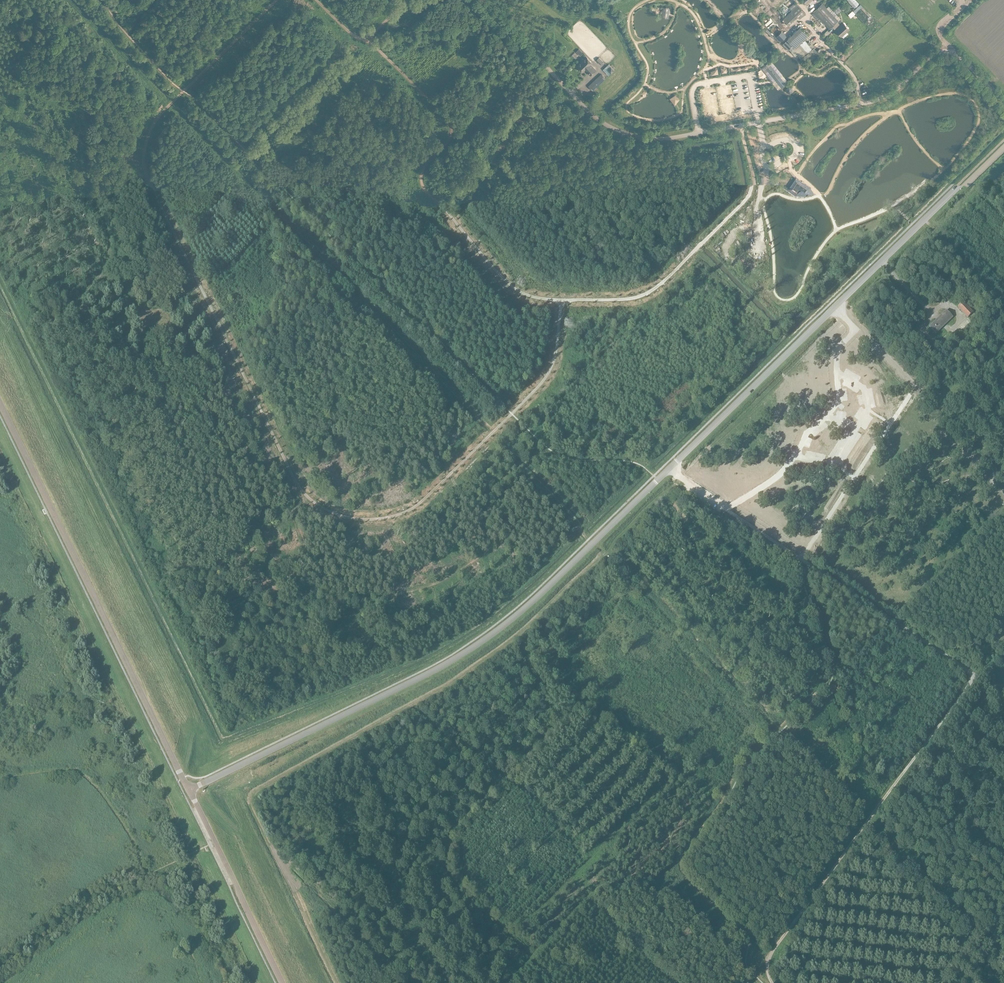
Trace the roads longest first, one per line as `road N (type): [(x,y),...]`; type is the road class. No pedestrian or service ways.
road 1 (tertiary): [(189,790),(429,674),(497,632),(1003,142)]
road 2 (unclassified): [(1003,101),(942,49),(871,98),(649,138),(622,135),(597,120),(483,0)]
road 3 (tertiary): [(189,790),(0,402)]
road 4 (track): [(562,300),(644,295),(721,225),(752,189),(740,122)]
road 5 (tertiary): [(283,982),(189,790)]

